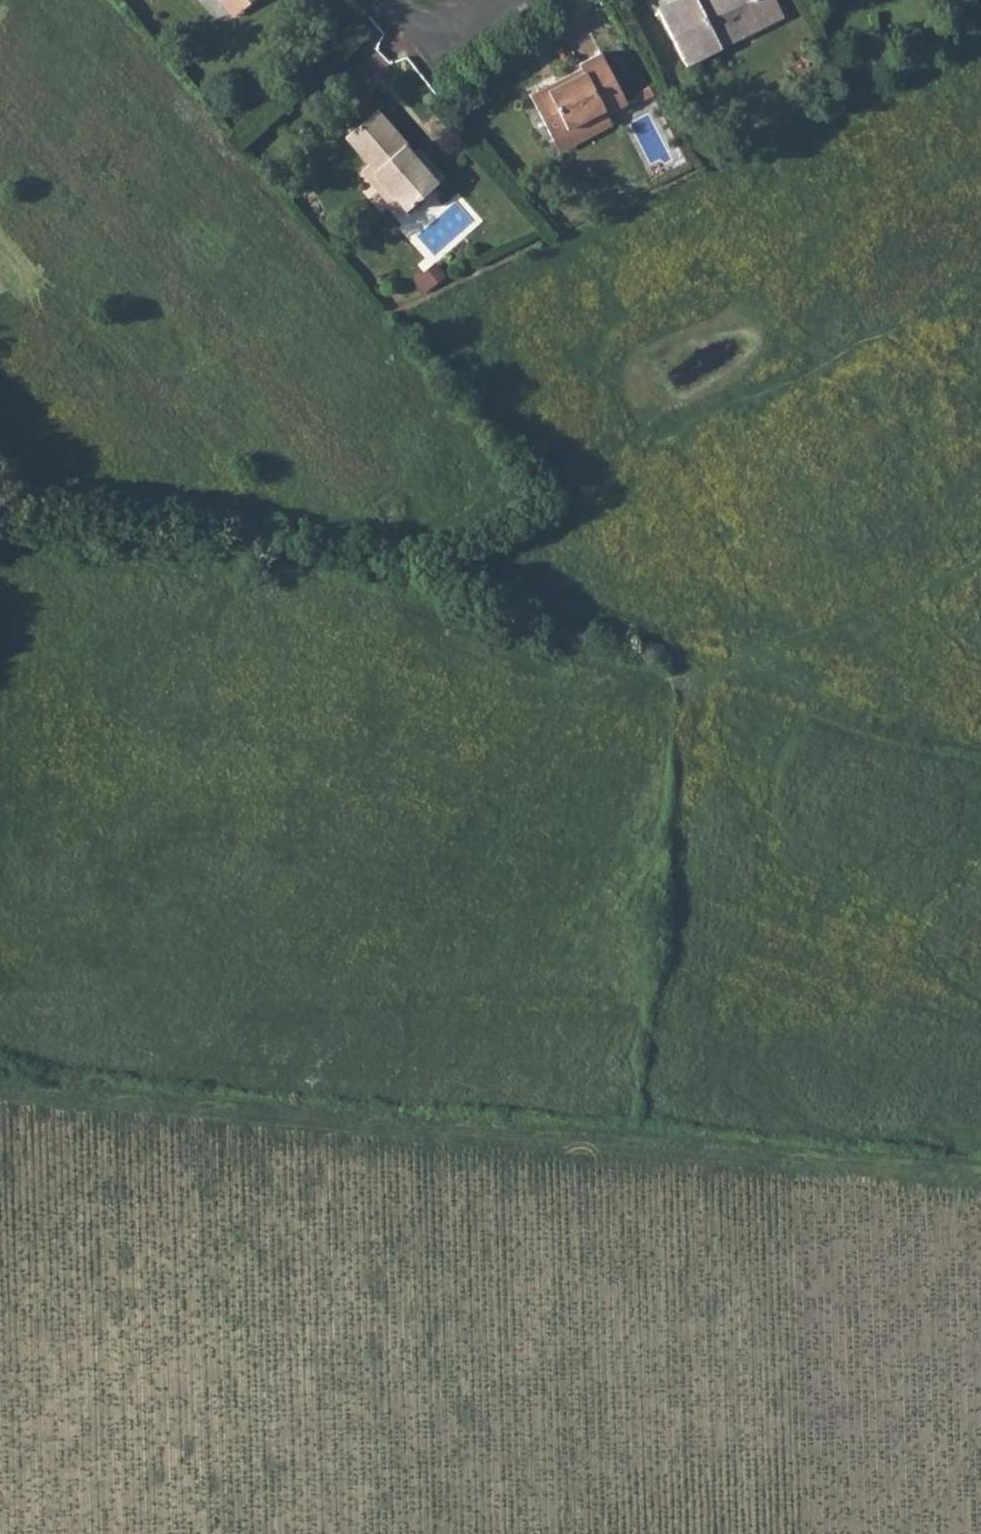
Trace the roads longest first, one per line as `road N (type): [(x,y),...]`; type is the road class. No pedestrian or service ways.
road 1 (track): [(0,1079),(980,1168)]

